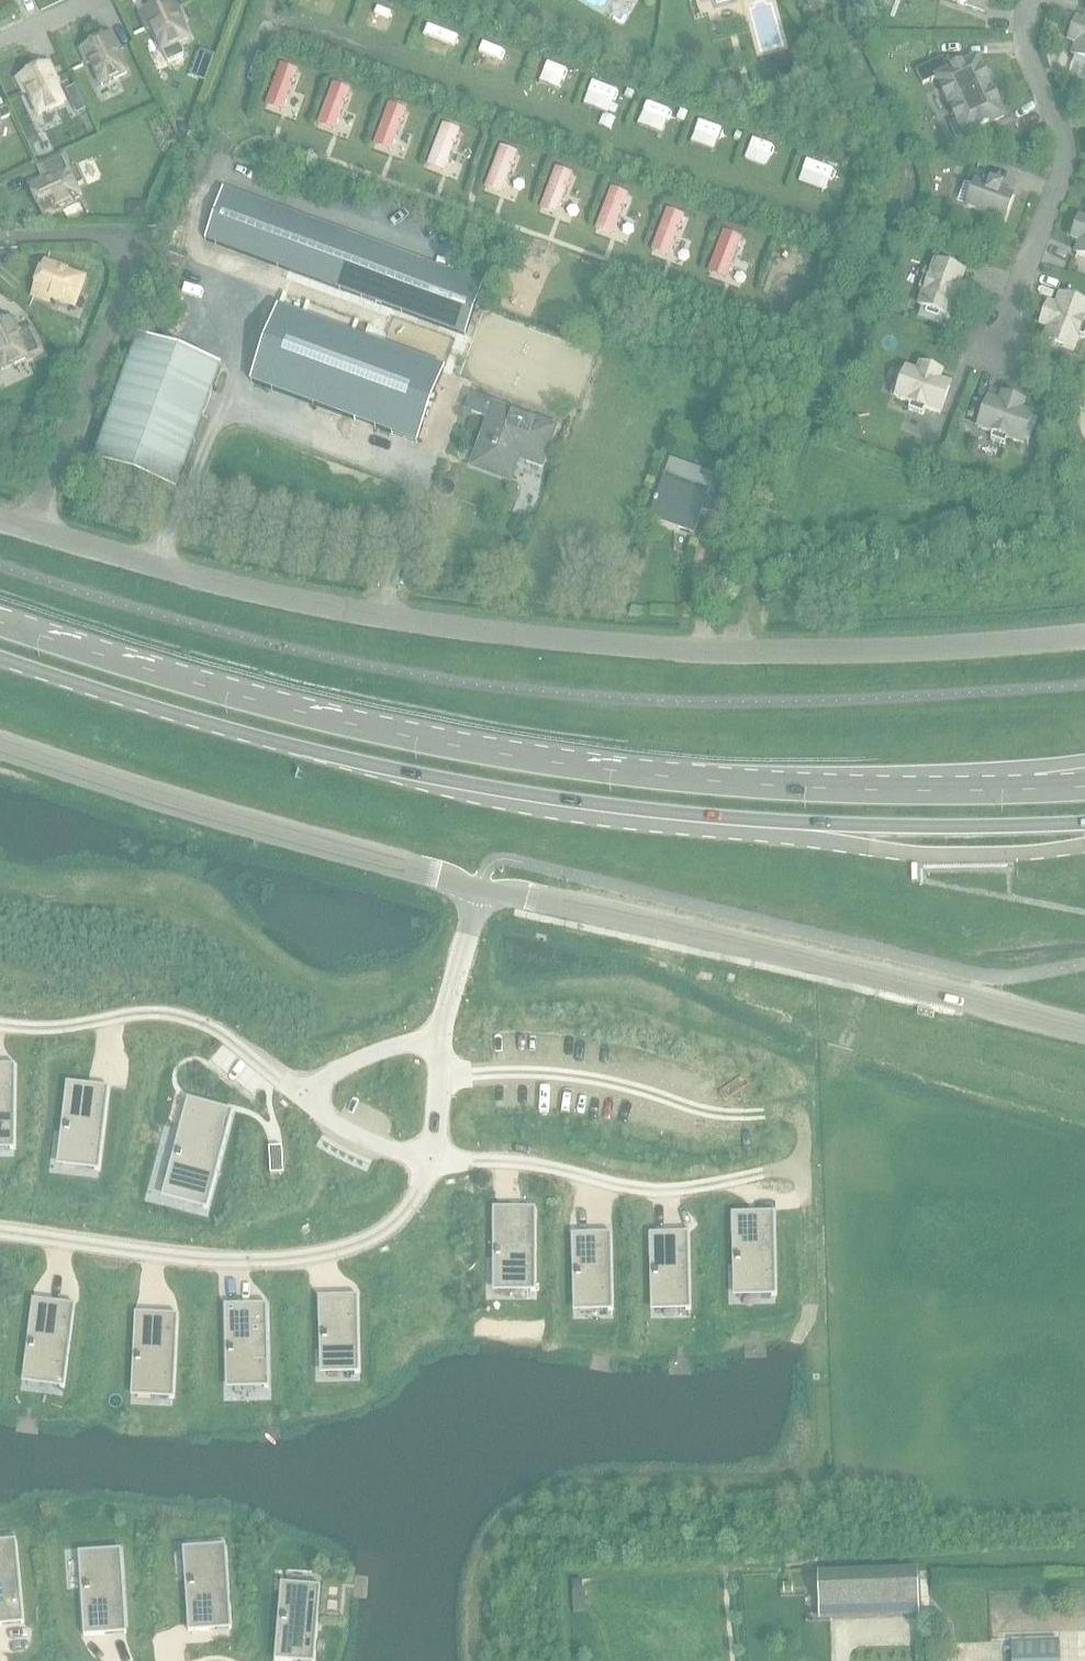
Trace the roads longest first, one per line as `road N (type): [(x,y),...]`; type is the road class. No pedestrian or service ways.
road 1 (tertiary): [(1084,1028),(668,922),(481,890),(0,746)]
road 2 (primary): [(0,656),(244,733),(592,802),(803,821),(1084,822)]
road 3 (primary): [(1084,785),(769,784),(510,755),(250,698),(0,622)]
road 4 (unclassified): [(1084,635),(735,653),(564,643),(260,595),(32,528)]
road 5 (unclassified): [(32,528),(133,265),(129,231),(32,241),(0,231)]
road 6 (unclassified): [(994,350),(1047,211),(1042,129),(1024,81),(1036,0)]
road 7 (track): [(227,175),(234,126),(263,52),(307,32)]

